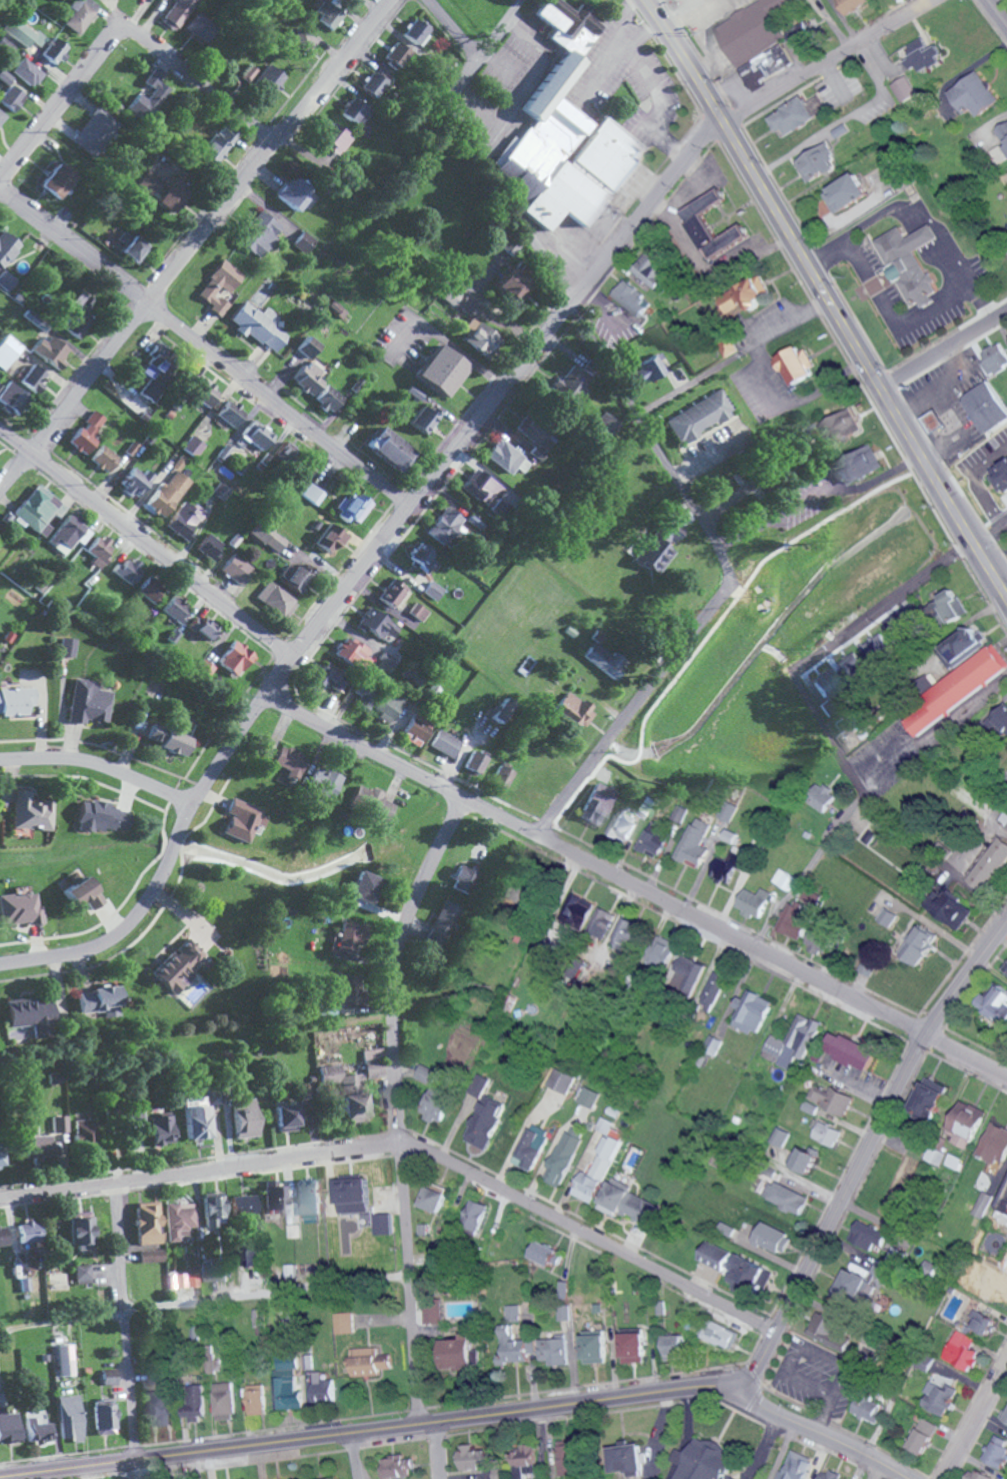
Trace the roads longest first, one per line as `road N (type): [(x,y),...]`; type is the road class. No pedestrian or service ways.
road 1 (residential): [(0,966),(86,953),(135,921),(196,806),(295,658),(721,119)]
road 2 (tertiary): [(908,1478),(735,1393),(687,1385),(0,1476)]
road 3 (residential): [(1006,1074),(271,692)]
road 4 (residential): [(775,1334),(416,1152),(374,1150),(0,1198)]
road 5 (primary): [(1006,599),(646,0)]
road 6 (residential): [(422,1422),(393,995),(407,923),(470,798)]
road 7 (residential): [(0,484),(383,0)]
road 8 (residential): [(744,1397),(928,1035),(1006,925)]
road 9 (residential): [(410,510),(0,193)]
road 10 (residential): [(295,658),(0,426)]
road 11 (residential): [(1006,914),(862,792),(794,677)]
road 12 (residential): [(538,834),(670,656),(734,585)]
road 13 (residential): [(474,59),(453,89),(454,110),(571,305)]
road 14 (residential): [(133,1458),(113,1182)]
road 15 (residential): [(80,0),(270,143)]
road 16 (residential): [(721,119),(917,0)]
road 17 (residential): [(794,677),(971,542)]
road 18 (residential): [(196,806),(85,762),(0,760)]
road 19 (residential): [(0,177),(112,23)]
road 20 (residential): [(881,393),(1006,315)]

